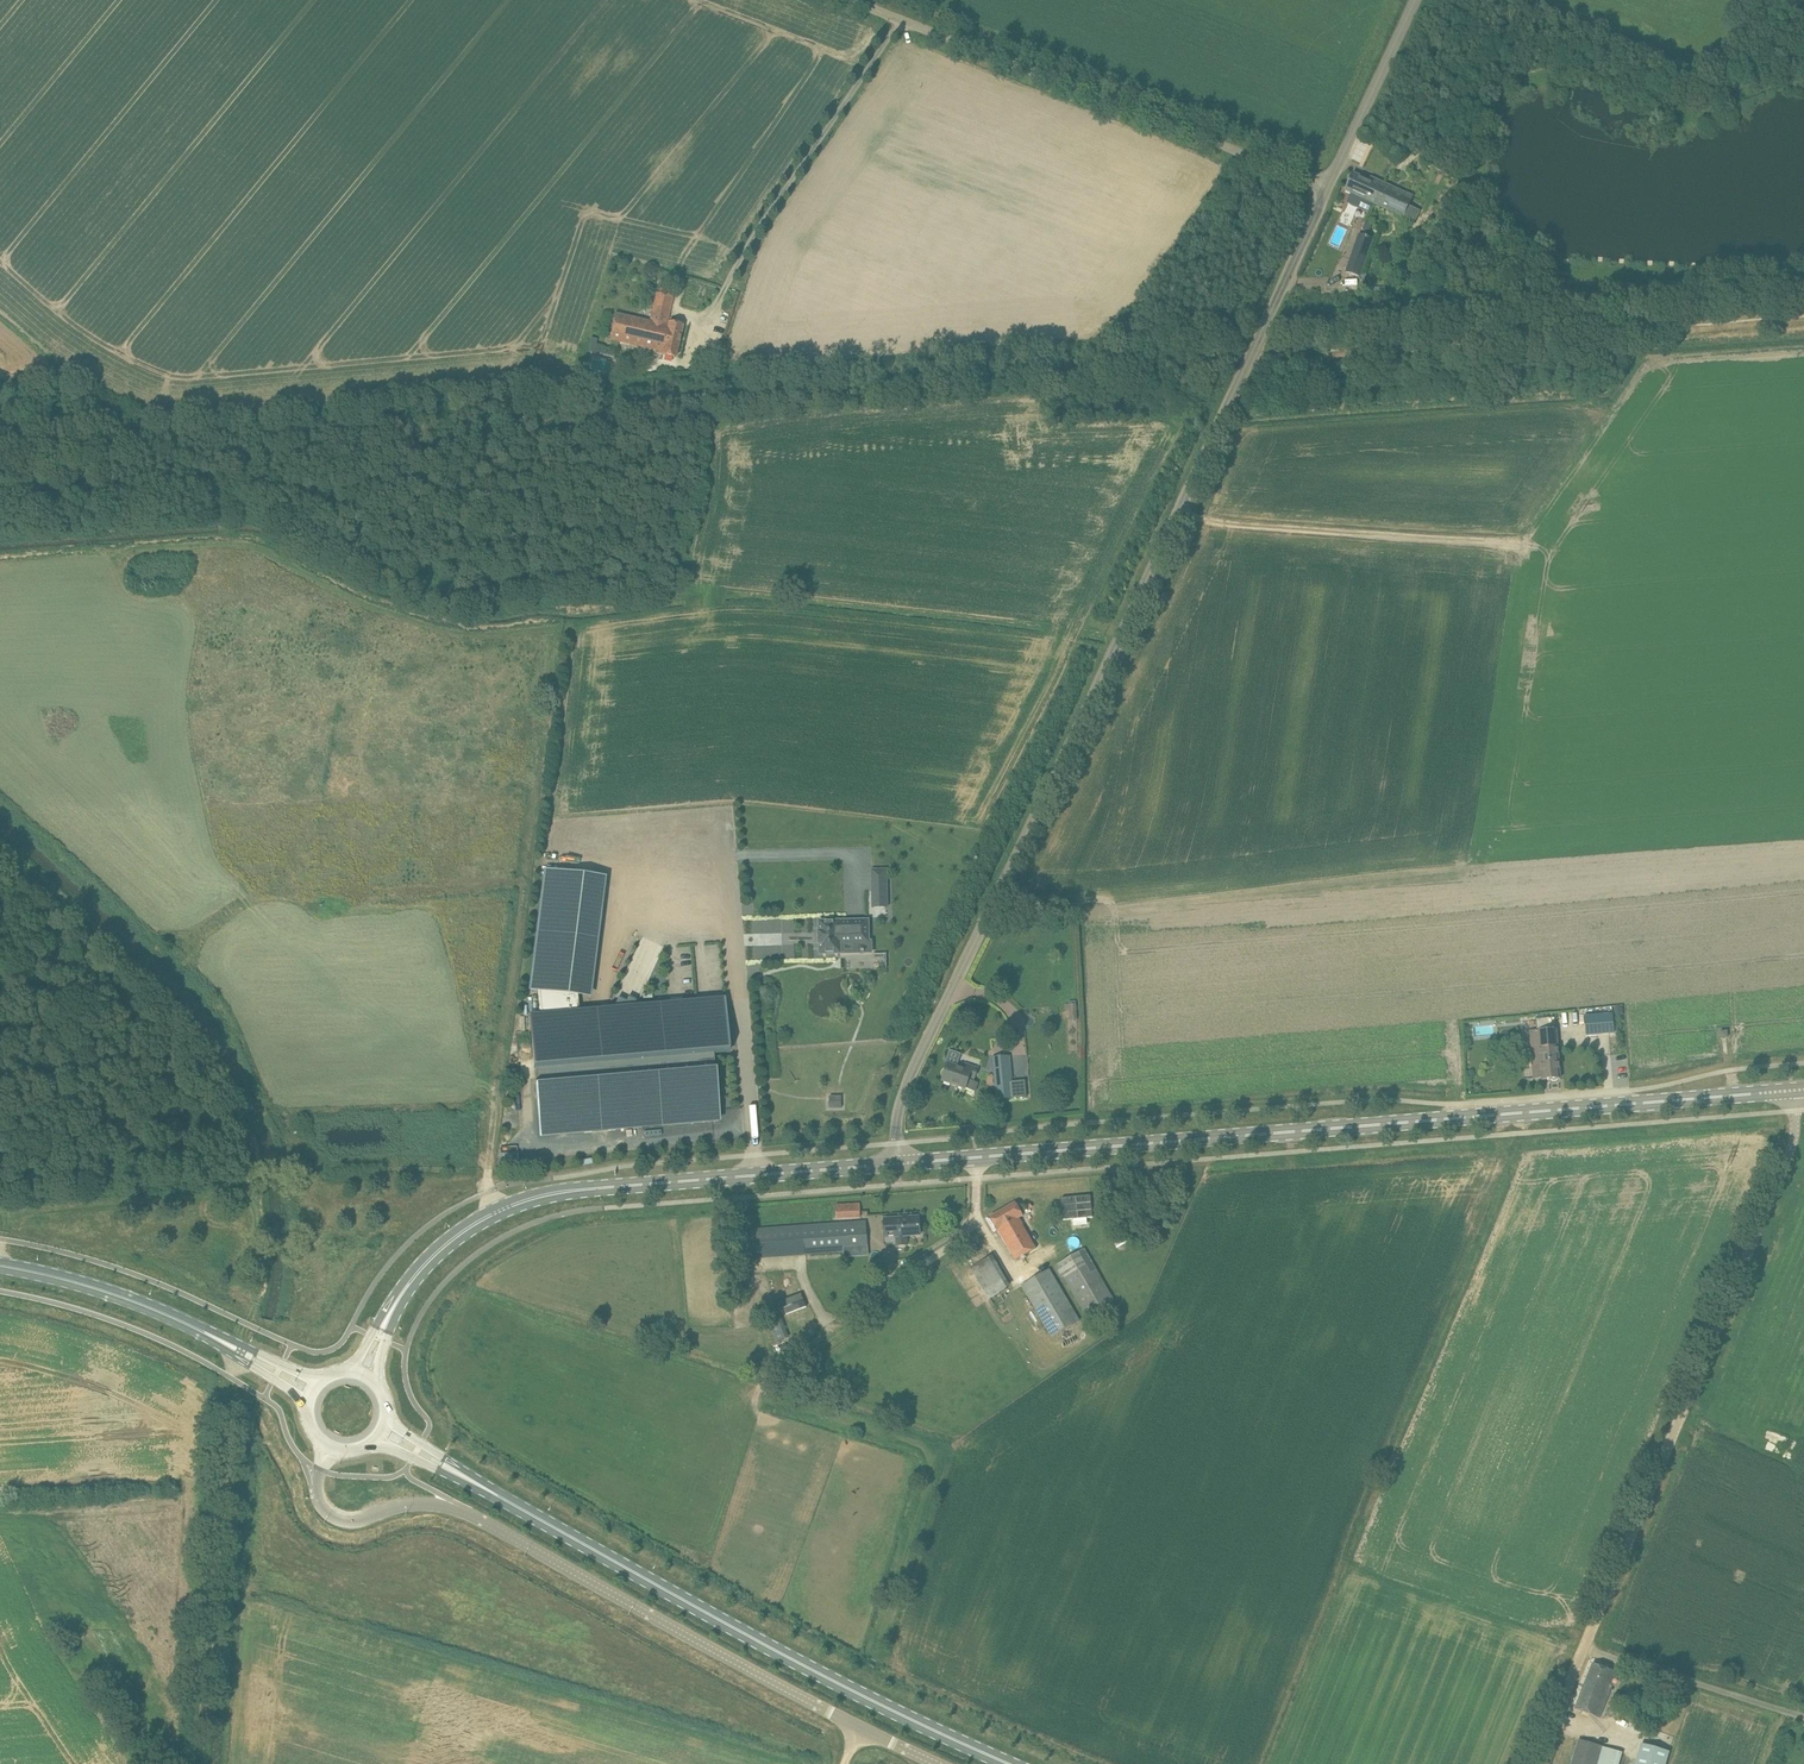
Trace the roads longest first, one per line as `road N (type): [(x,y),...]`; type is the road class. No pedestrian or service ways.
road 1 (unclassified): [(895,1163),(902,1092),(1093,704),(1329,179)]
road 2 (tertiary): [(895,1163),(1792,1090)]
road 3 (tertiary): [(329,1447),(317,1490),(336,1516),(354,1519),(427,1501),(463,1509),(940,1763)]
road 4 (track): [(975,1157),(976,1209),(968,1228),(775,1369),(758,1395),(929,1455),(881,1640)]
road 5 (primary): [(1012,1763),(765,1644),(460,1474)]
road 6 (track): [(568,629),(487,1173),(497,1212)]
road 7 (unclassified): [(1586,1630),(1788,1144),(1795,1111)]
road 8 (tertiary): [(388,1318),(450,1241),(533,1198),(895,1163)]
road 9 (unclassified): [(1329,179),(856,0)]
road 10 (track): [(689,366),(757,230),(901,19)]
road 11 (track): [(228,1375),(192,1763)]
road 12 (track): [(1503,547),(1194,522),(1179,514)]
road 13 (primary): [(0,1265),(128,1298),(236,1348)]
road 14 (unclassified): [(1586,1630),(1803,1706)]
road 15 (residential): [(1329,179),(1414,0)]
road 16 (unclassified): [(1531,1763),(1586,1630)]

